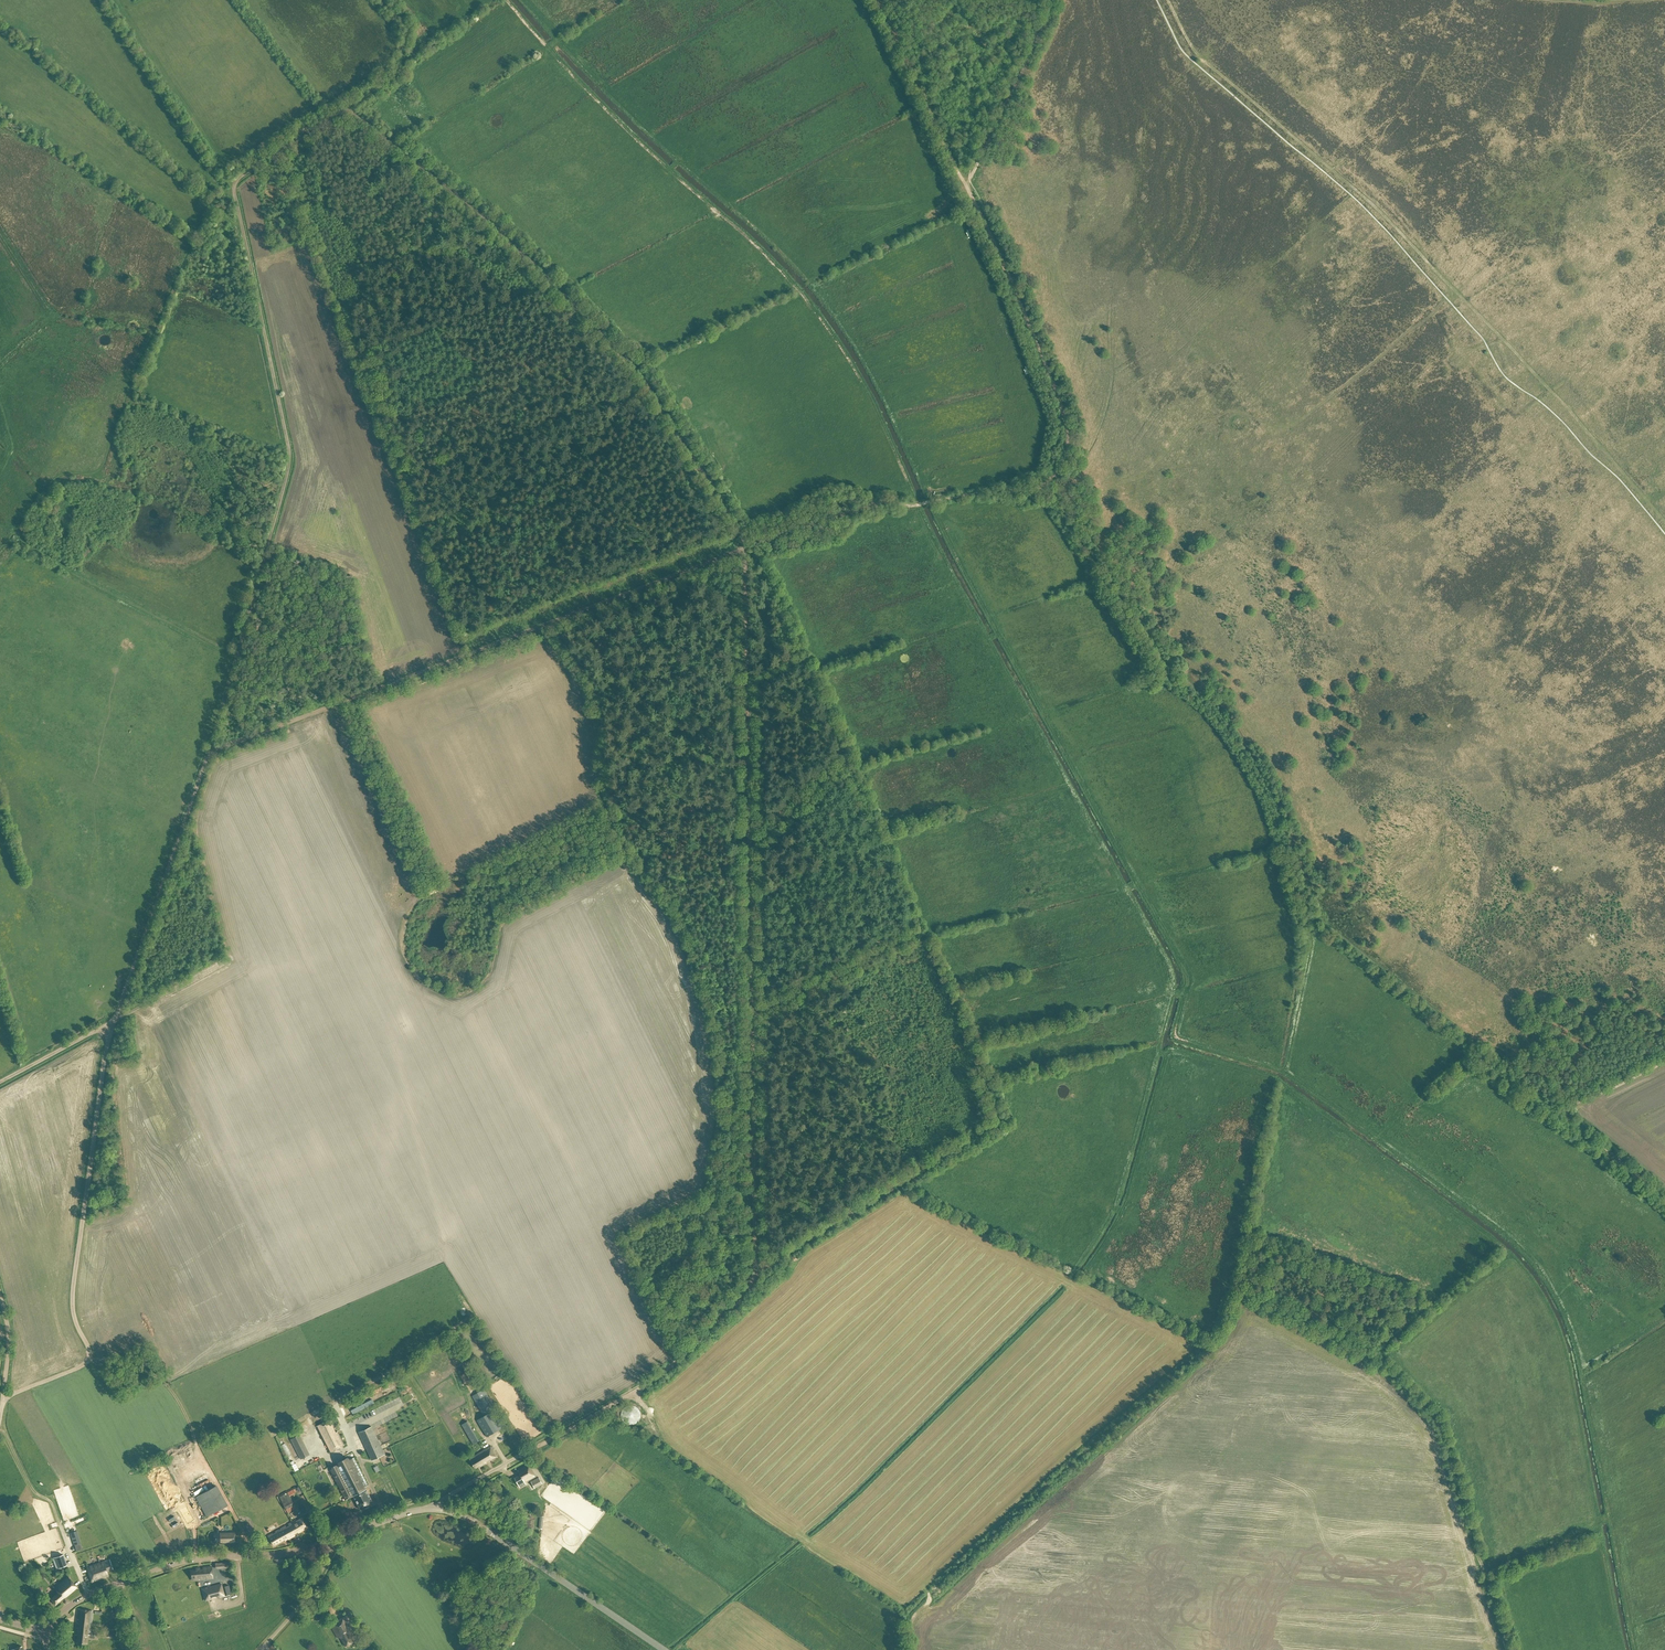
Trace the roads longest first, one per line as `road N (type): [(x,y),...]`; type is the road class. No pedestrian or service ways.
road 1 (track): [(675,1649),(807,1540),(1083,1271),(1124,1204),(1170,1049),(1272,1078),(1299,1095)]
road 2 (track): [(0,1296),(8,1344),(3,1399),(87,1361),(73,1288),(104,1063),(236,658)]
road 3 (track): [(632,1394),(741,1300),(755,1268),(746,548)]
road 4 (track): [(680,1360),(619,1238),(705,1187),(714,1126),(708,1030),(678,935),(633,873),(608,818),(586,694),(540,626)]
road 5 (track): [(1168,0),(1201,58),(1392,225),(1664,522)]
road 6 (track): [(1284,1070),(1503,1230),(1546,1278),(1579,1366),(1637,1649)]
road 7 (track): [(919,504),(848,359),(801,294),(596,99),(505,0)]
road 8 (track): [(348,108),(234,188),(289,461),(236,658)]
road 9 (track): [(746,548),(628,360),(493,224),(348,108)]
road 10 (track): [(210,750),(746,548)]
road 11 (track): [(929,502),(1183,964),(1182,994)]
road 12 (track): [(879,0),(1065,418),(1067,451),(1038,488)]
road 13 (track): [(1507,1649),(1439,1422),(1382,1360),(1385,1344),(1434,1301)]
road 14 (track): [(754,1275),(996,1120),(979,1075),(984,1067)]
road 15 (tertiary): [(43,1629),(88,1594),(166,1566),(331,1541)]
road 16 (track): [(90,1356),(152,1374),(171,1388),(252,1556)]
road 17 (tertiary): [(664,1649),(476,1522),(438,1509)]
road 18 (track): [(14,530),(65,568),(236,658)]
road 19 (track): [(963,182),(1054,0)]
road 20 (track): [(0,1422),(33,1491),(51,1501),(88,1594)]
road 21 (track): [(752,1013),(927,923)]
road 22 (track): [(749,843),(842,765),(865,803),(873,800)]
road 23 (track): [(746,548),(880,504),(912,505)]
road 24 (track): [(0,1082),(115,1017)]
road 25 (track): [(1562,1113),(1664,1196)]
road 26 (residential): [(261,1649),(310,1593),(331,1541)]
road 27 (track): [(523,1454),(632,1394)]

